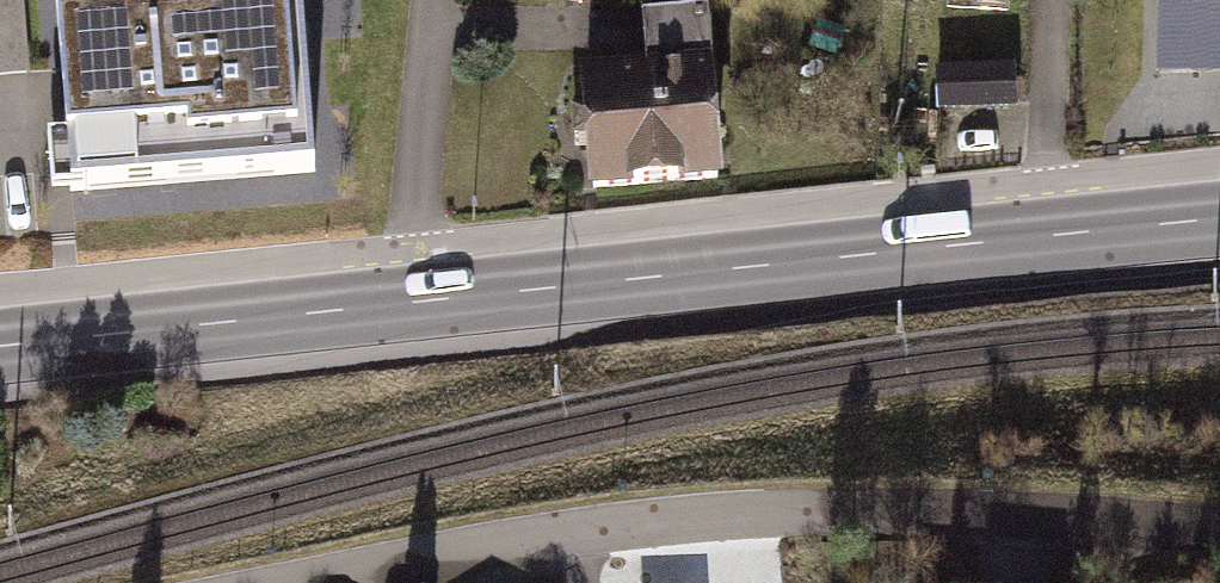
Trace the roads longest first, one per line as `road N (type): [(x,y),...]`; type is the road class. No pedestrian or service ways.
road 1 (primary): [(1219,219),(0,345)]
road 2 (residential): [(293,582),(686,519),(912,509),(1219,528)]

